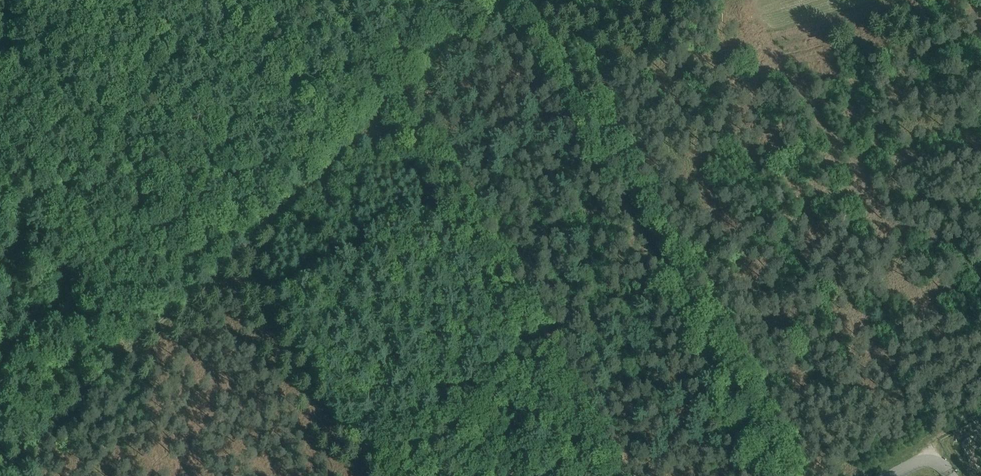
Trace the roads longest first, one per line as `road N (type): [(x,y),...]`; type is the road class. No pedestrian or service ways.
road 1 (unclassified): [(790,475),(532,0)]
road 2 (track): [(519,342),(601,475)]

